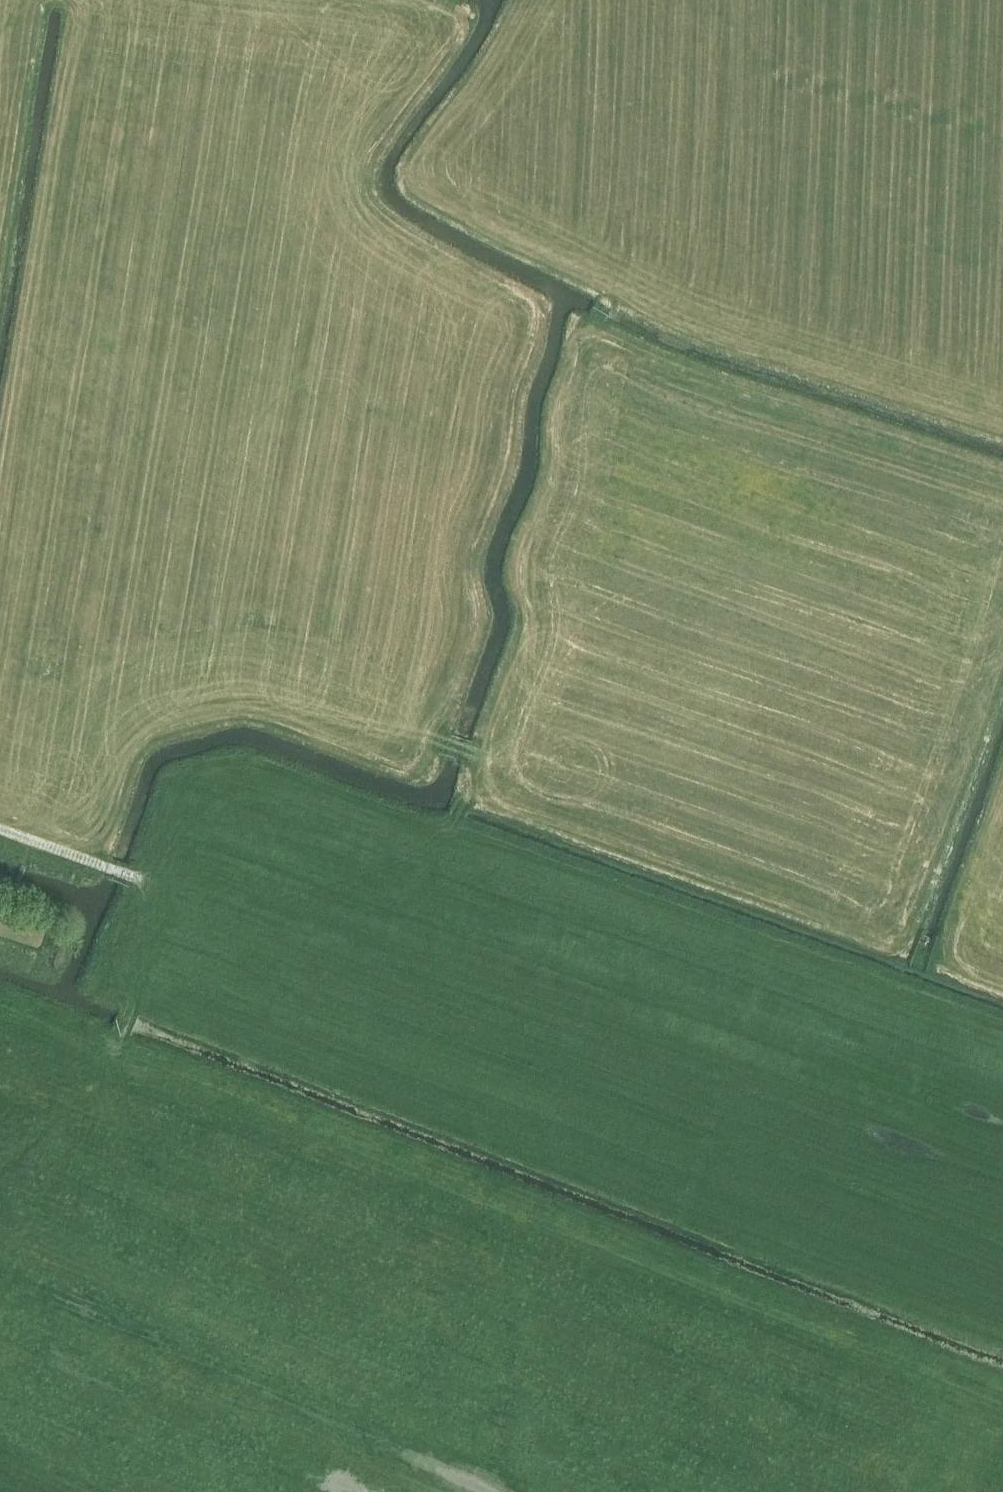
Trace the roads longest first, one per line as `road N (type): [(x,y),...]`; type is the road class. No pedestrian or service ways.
road 1 (track): [(135,876),(0,826)]

